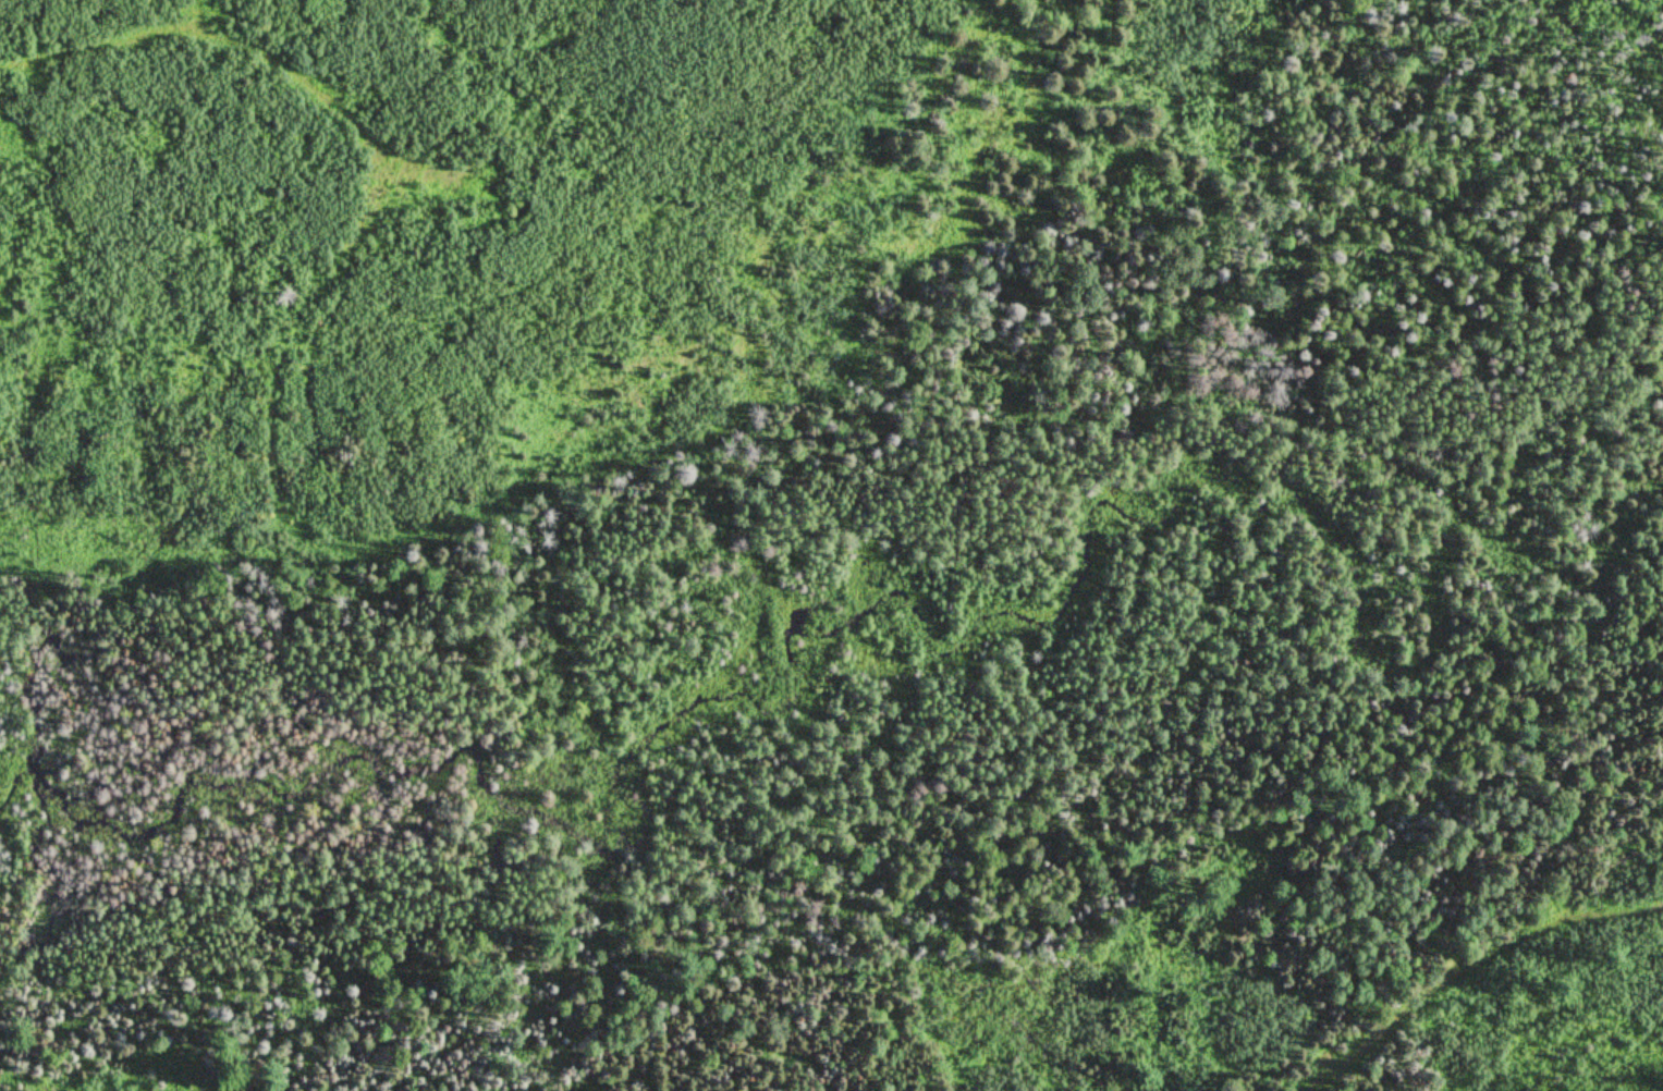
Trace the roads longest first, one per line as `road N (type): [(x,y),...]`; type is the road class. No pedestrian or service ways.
road 1 (track): [(1662,906),(1537,929),(1458,970),(1306,1090)]

